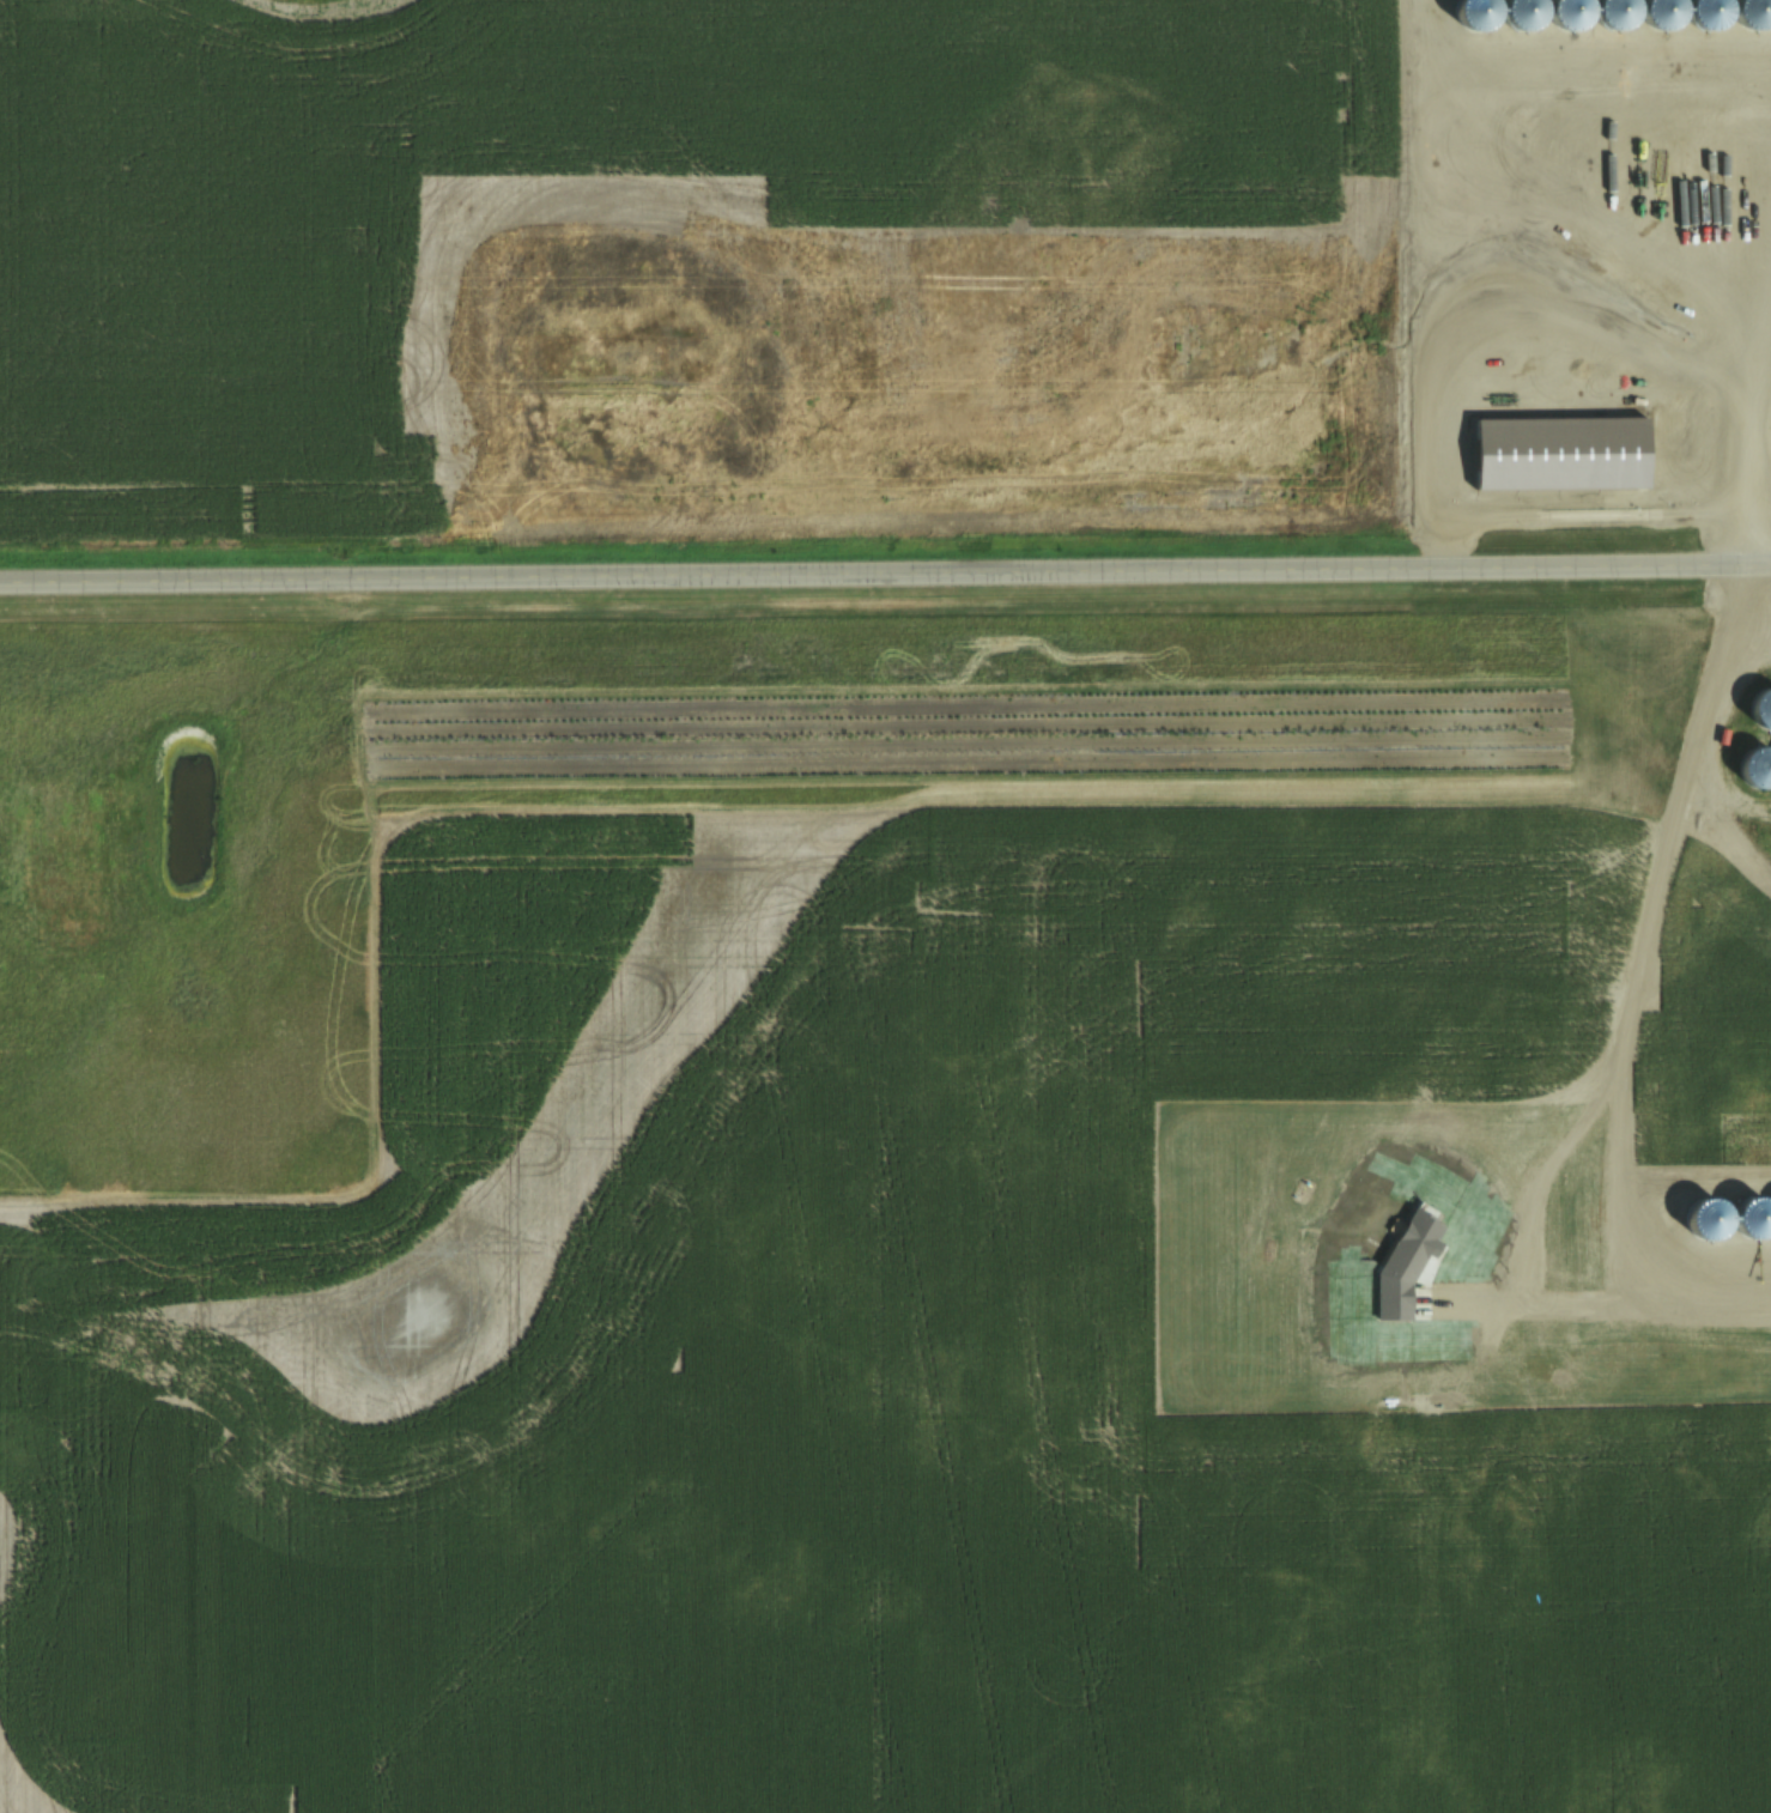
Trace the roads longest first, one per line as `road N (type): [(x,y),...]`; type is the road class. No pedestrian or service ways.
road 1 (tertiary): [(0,577),(1770,560)]

